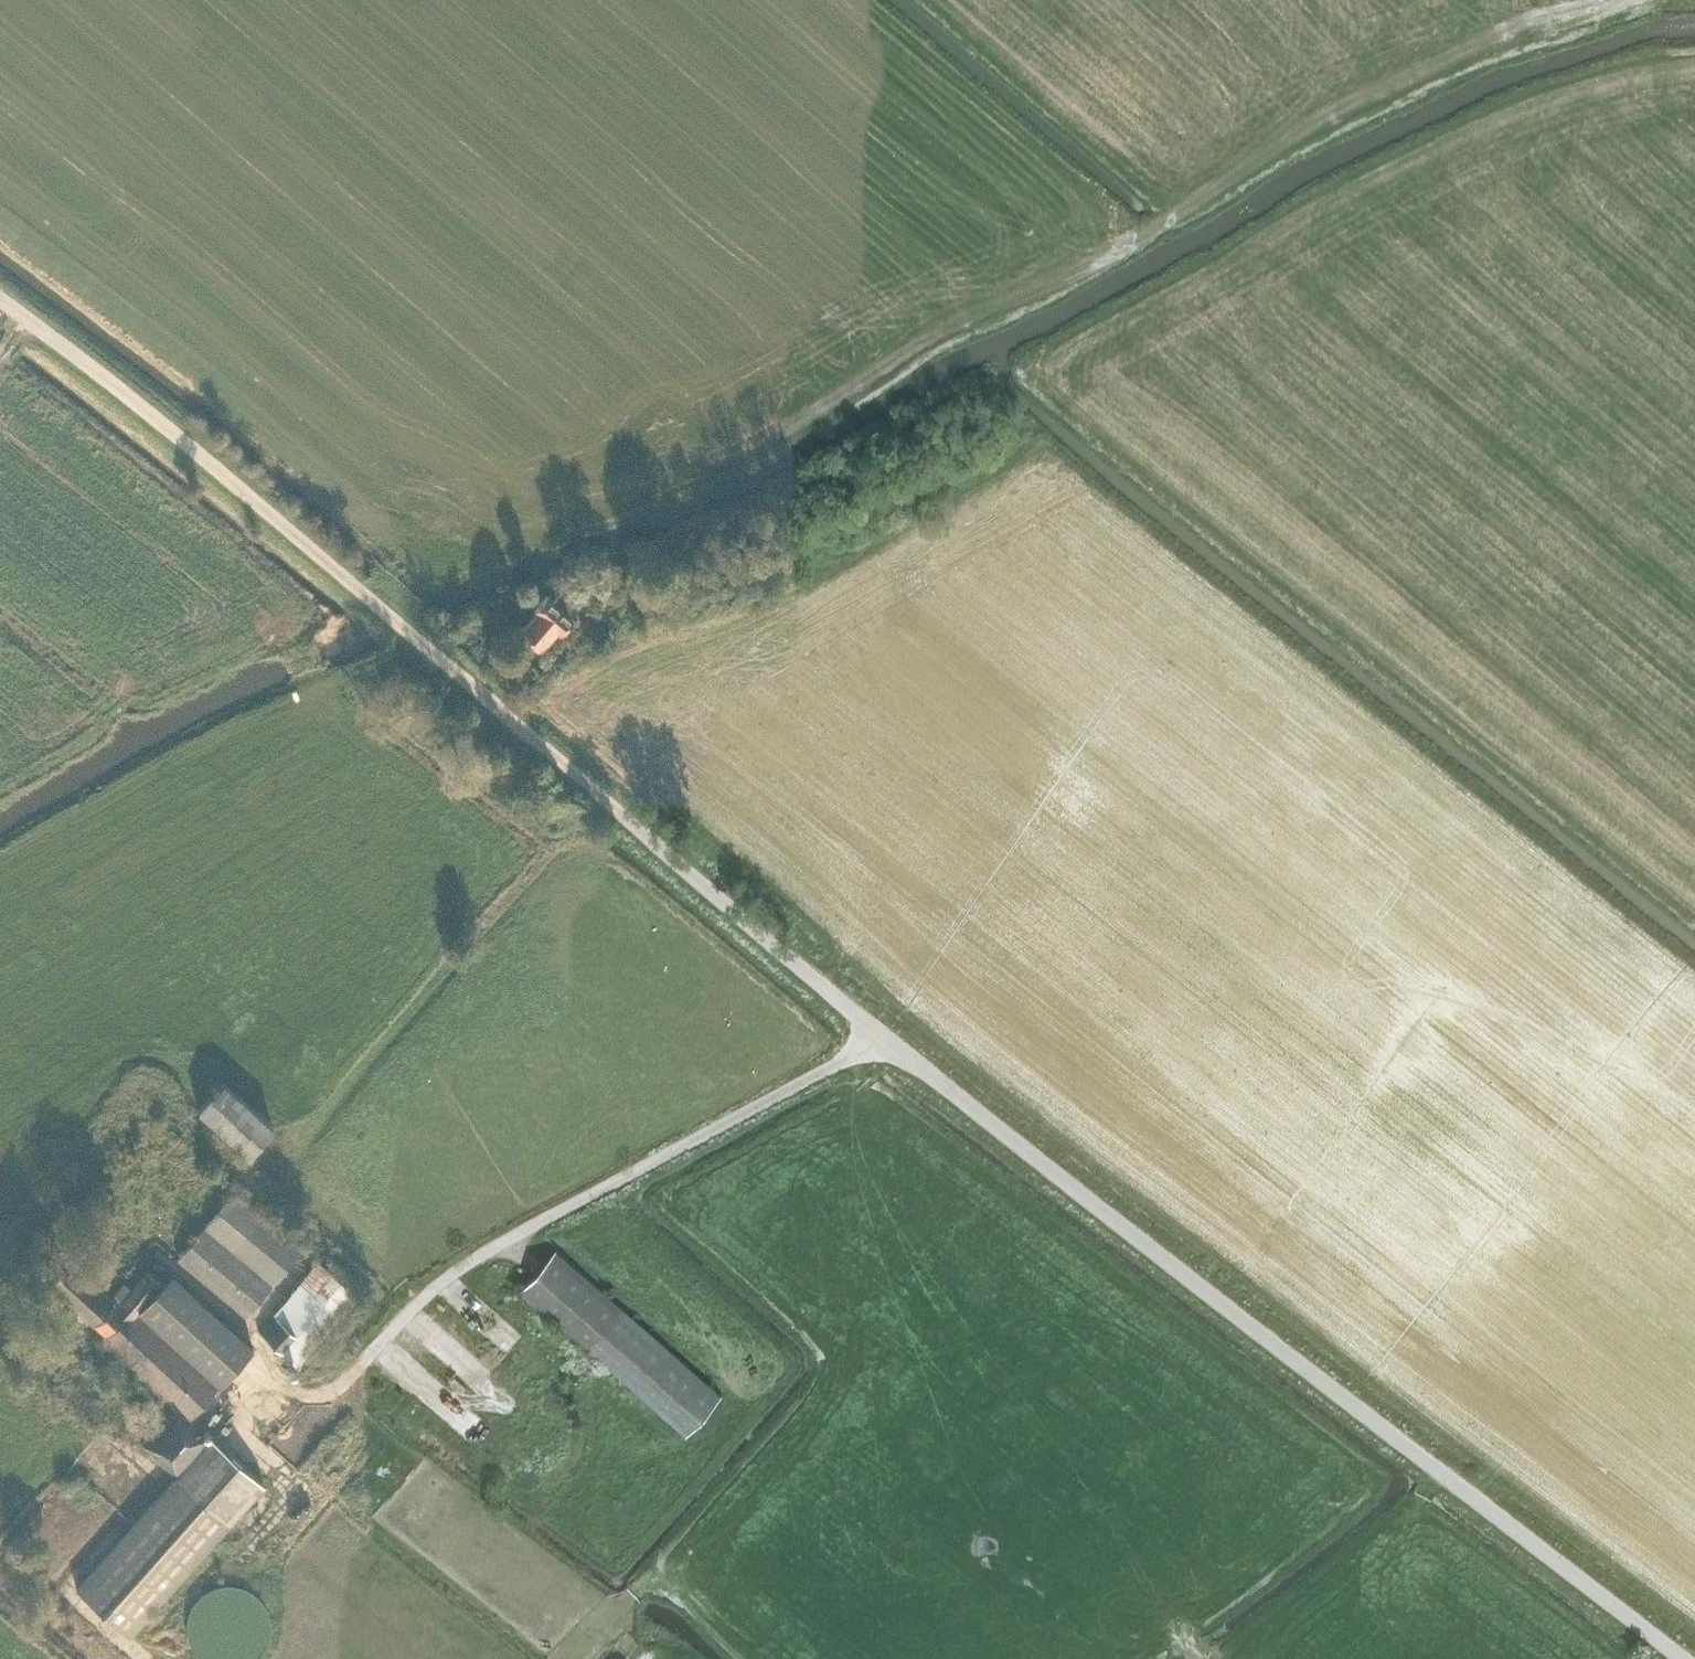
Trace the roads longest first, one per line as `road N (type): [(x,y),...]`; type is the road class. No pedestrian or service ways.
road 1 (tertiary): [(1681,1658),(881,1036),(252,497),(0,297)]

